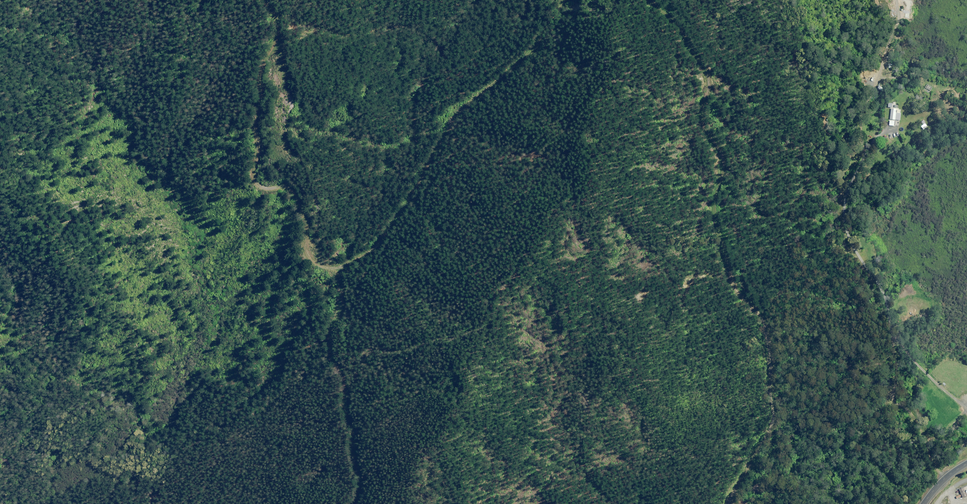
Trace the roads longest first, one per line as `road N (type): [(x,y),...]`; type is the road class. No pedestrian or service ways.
road 1 (track): [(266,0),(281,29),(265,63),(257,176),(301,201),(314,261),(342,267),(371,253),(474,91),(563,0)]
road 2 (track): [(678,0),(732,100),(721,202),(731,271),(769,336),(770,421),(729,503)]
road 3 (track): [(346,503),(347,387),(329,343),(341,312),(342,267)]

